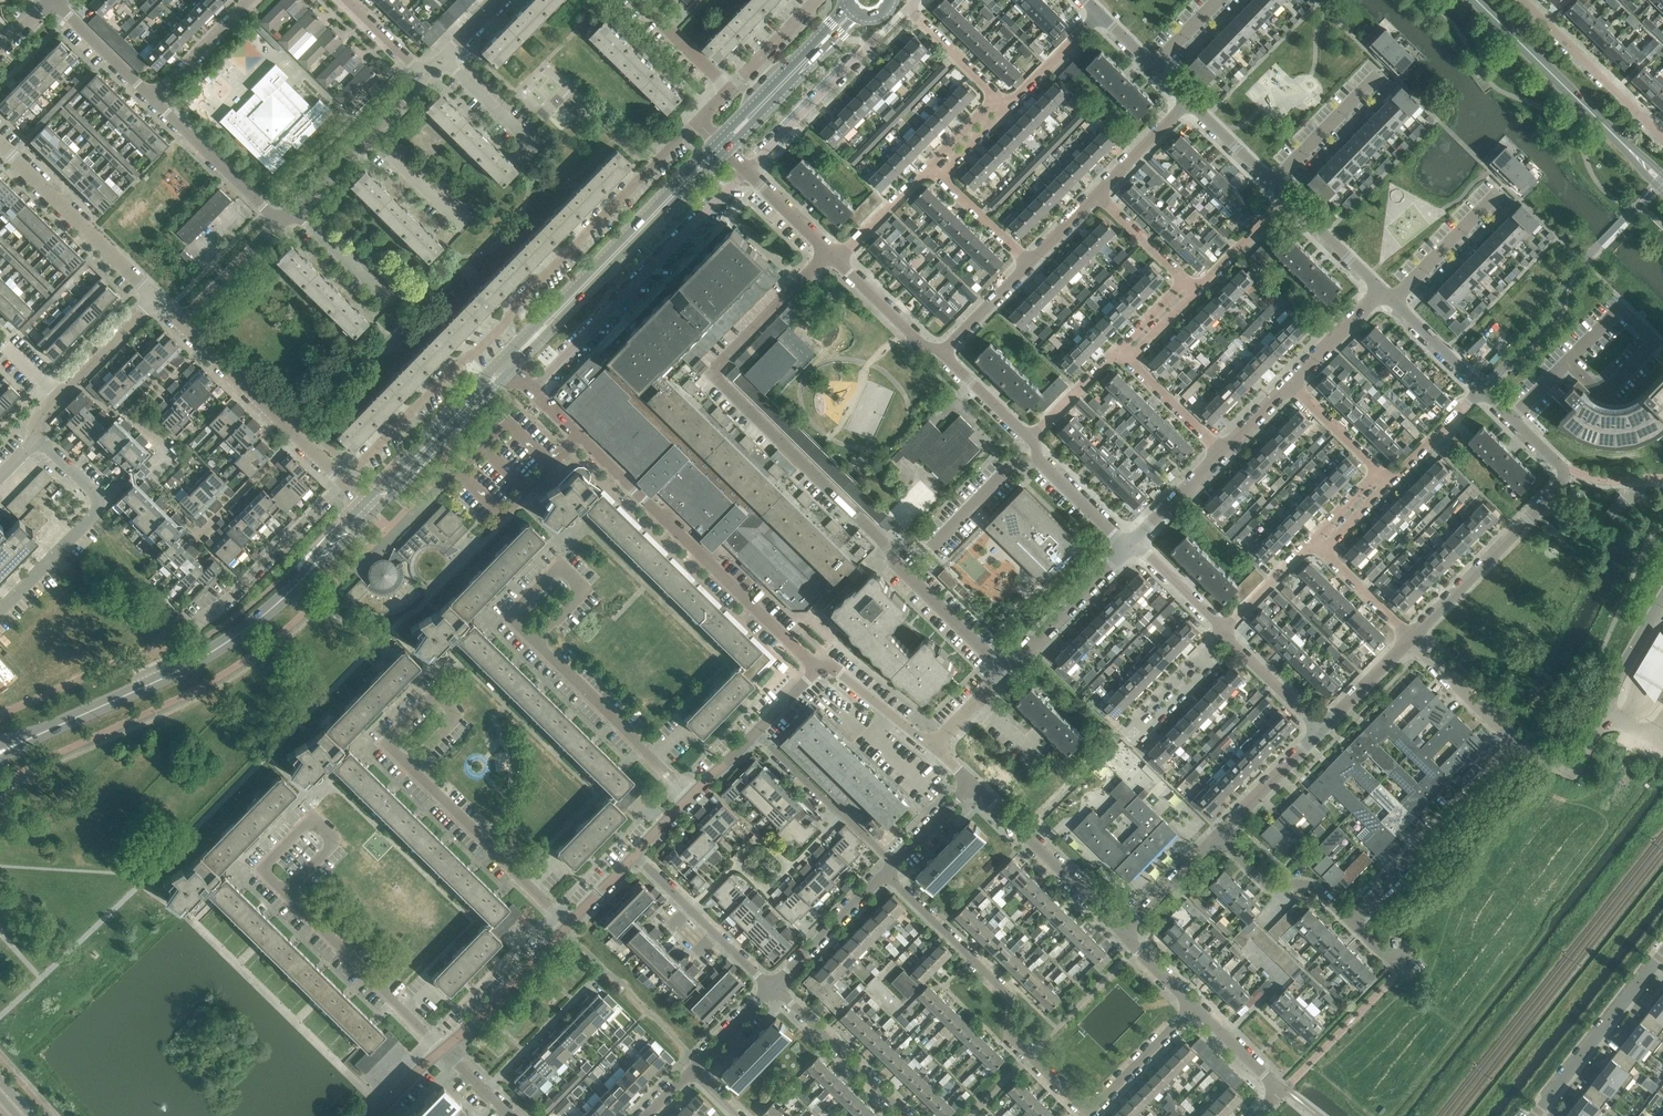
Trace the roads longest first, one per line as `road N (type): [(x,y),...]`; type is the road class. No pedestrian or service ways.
road 1 (residential): [(343,482),(699,122)]
road 2 (residential): [(822,668),(532,389)]
road 3 (secondary): [(45,732),(214,649),(264,613),(371,509)]
road 4 (unclassified): [(1412,638),(1568,477),(1482,394)]
road 5 (residential): [(886,873),(1008,995),(1006,1035),(1076,1115)]
road 6 (secondary): [(508,365),(723,145)]
road 7 (residential): [(532,389),(747,169)]
road 8 (unclassified): [(935,745),(1127,549)]
road 9 (tertiary): [(1662,182),(1477,0)]
road 10 (residential): [(1344,918),(1519,746)]
road 11 (residential): [(0,610),(101,507),(36,437)]
road 12 (unclassified): [(747,169),(913,10)]
road 13 (residential): [(343,482),(183,324)]
road 14 (residential): [(565,930),(406,772)]
road 15 (residential): [(442,1050),(282,899)]
road 16 (residential): [(155,297),(0,143)]
road 17 (residential): [(685,801),(532,649)]
road 18 (residential): [(1120,935),(973,788)]
road 19 (residential): [(1536,1115),(1662,955)]
road 20 (secondary): [(371,509),(508,365)]
road 21 (residential): [(1662,138),(1521,0)]
road 22 (residential): [(36,437),(37,419),(155,297)]
road 23 (residential): [(909,1115),(778,983)]
road 24 (secondary): [(723,145),(853,15)]
road 25 (residential): [(155,98),(284,224)]
road 26 (residential): [(216,610),(343,482)]
road 27 (residential): [(442,1050),(565,930)]
road 28 (residential): [(484,1093),(606,972)]
road 29 (residential): [(1344,918),(1304,885),(1270,890),(1217,839)]
road 30 (residential): [(1255,1115),(1283,1088),(1196,1010)]
road 31 (residential): [(778,983),(886,873)]
road 32 (residential): [(532,649),(505,623),(563,566),(587,591)]
road 33 (unclassified): [(1519,746),(1412,638)]
road 34 (residential): [(1217,839),(1320,732)]
road 35 (residential): [(1092,1115),(1196,1010)]
road 36 (residential): [(282,899),(256,874),(310,820),(335,844)]
road 37 (unclassified): [(1127,549),(1026,444)]
road 38 (unclassified): [(1482,394),(1383,292)]
road 39 (residential): [(183,324),(284,224)]
road 40 (residential): [(406,772),(382,748),(434,696),(456,722)]
road 41 (unclassified): [(1289,204),(1189,104)]
road 42 (unclassified): [(837,259),(924,173),(943,173)]
road 43 (unclassified): [(1026,444),(1116,356),(1131,356)]
road 44 (unclassified): [(938,357),(837,259)]
road 45 (residential): [(54,0),(155,98)]
road 46 (unclassified): [(1130,735),(1227,634)]
road 47 (residential): [(155,98),(252,0)]
road 48 (unclassified): [(1196,292),(1098,196)]
road 49 (residential): [(822,668),(935,745)]
road 50 (residential): [(1120,935),(1217,839)]
road 51 (unclassified): [(1320,732),(1227,634)]
road 52 (unclassified): [(1390,480),(1293,386)]
road 53 (unclassified): [(1008,105),(913,10)]
road 54 (unclassified): [(1412,638),(1320,543)]
road 55 (unclassified): [(938,357),(1030,262)]
road 56 (unclassified): [(1320,732),(1412,638)]
road 57 (unclassified): [(1223,450),(1131,356)]
road 58 (unclassified): [(534,151),(441,59)]
road 59 (tertiary): [(1598,716),(1662,602)]
road 60 (unclassified): [(1227,634),(1137,540)]
road 61 (unclassified): [(1293,386),(1383,292)]
road 62 (unclassified): [(1227,634),(1320,543)]
road 63 (unclassified): [(1098,196),(1189,104)]
road 64 (unclassified): [(1383,292),(1289,204)]
road 65 (unclassified): [(1008,105),(1101,17)]
road 66 (unclassified): [(1196,292),(1289,204)]
road 67 (unclassified): [(462,224),(369,137)]
road 68 (unclassified): [(731,89),(640,0)]
road 69 (unclassified): [(837,259),(747,169)]
road 70 (residential): [(731,89),(821,0)]
road 71 (unclassified): [(1390,480),(1482,394)]
road 72 (unclassified): [(389,296),(299,209)]
road 73 (unclassified): [(1137,540),(1223,450)]
road 74 (unclassified): [(1030,262),(943,173)]
road 75 (unclassified): [(1026,444),(938,357)]
road 76 (residential): [(760,732),(846,816)]

